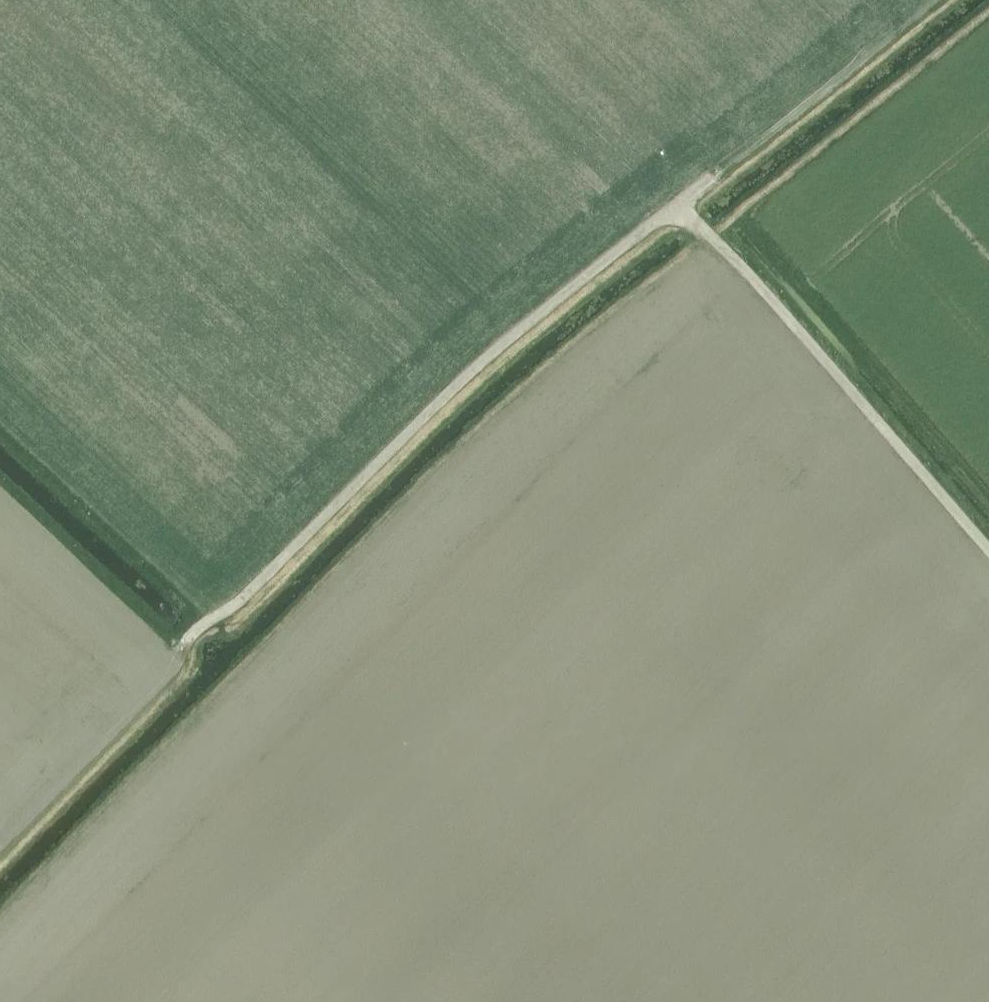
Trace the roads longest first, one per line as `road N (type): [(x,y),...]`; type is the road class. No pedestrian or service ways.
road 1 (track): [(225,610),(496,347),(677,206)]
road 2 (track): [(677,206),(721,246),(988,552)]

